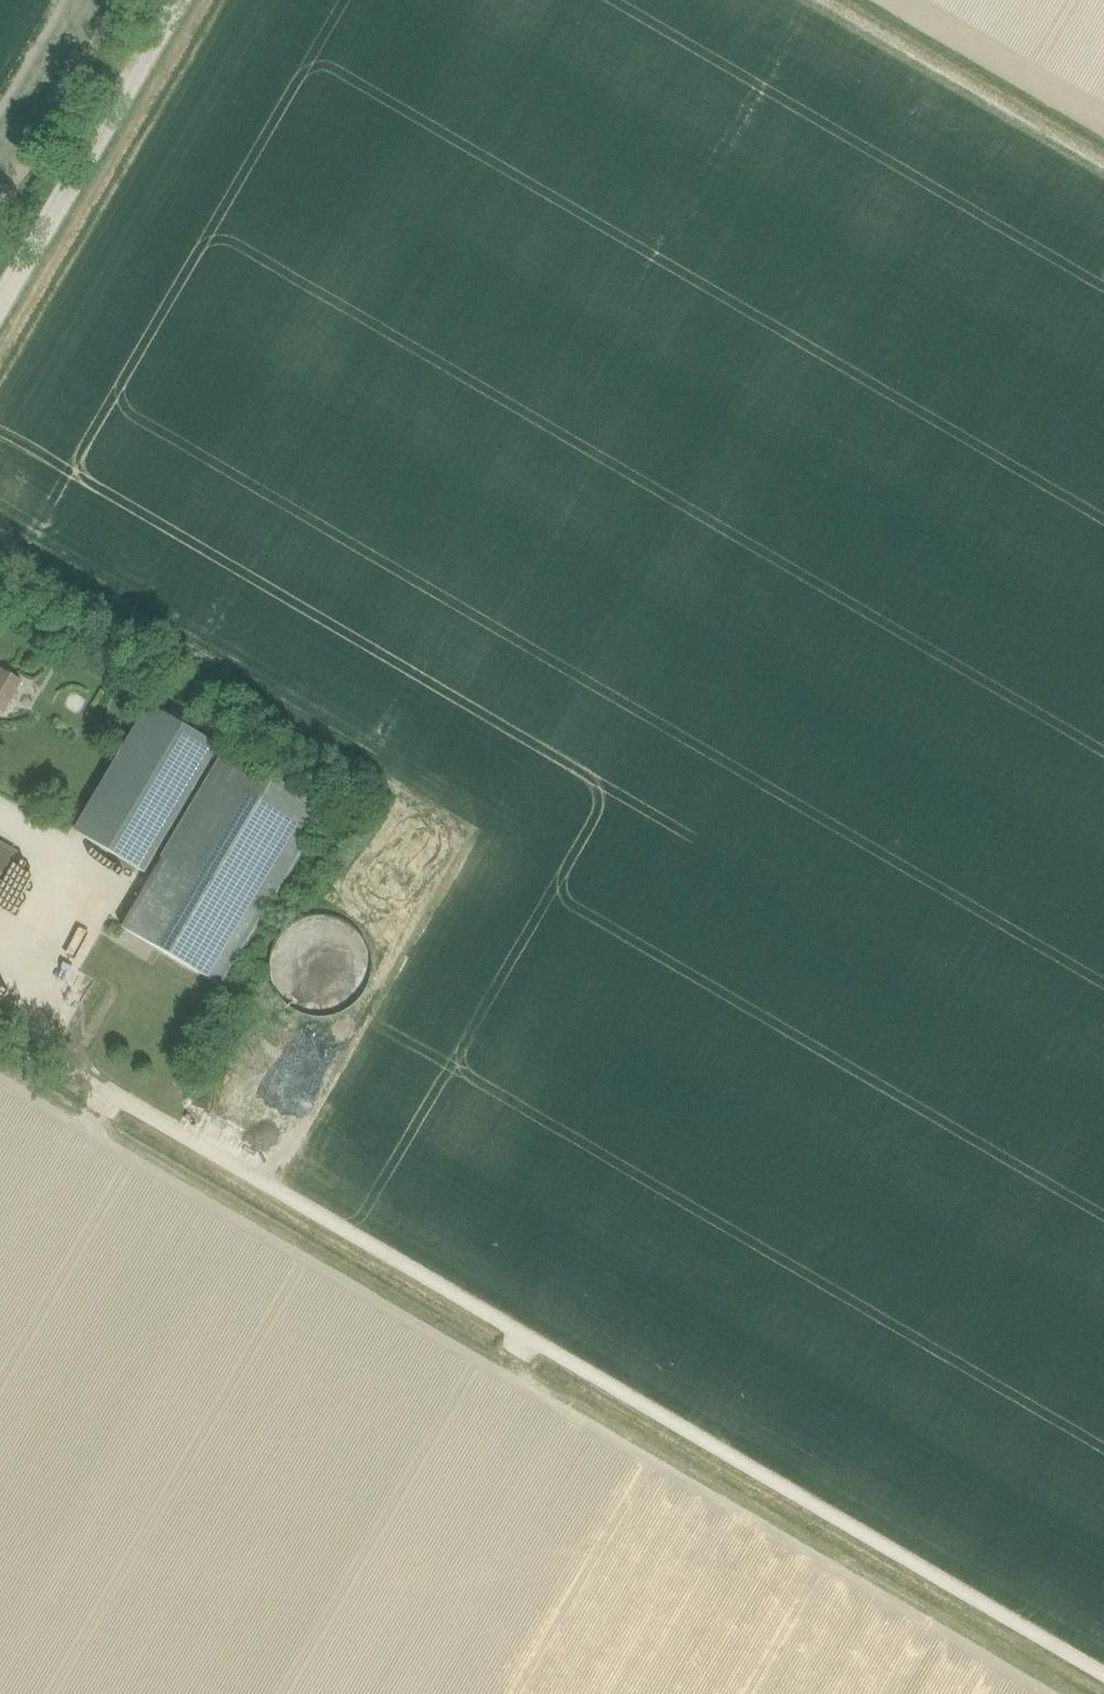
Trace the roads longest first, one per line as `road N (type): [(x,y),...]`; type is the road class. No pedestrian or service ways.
road 1 (unclassified): [(0,301),(175,0)]

